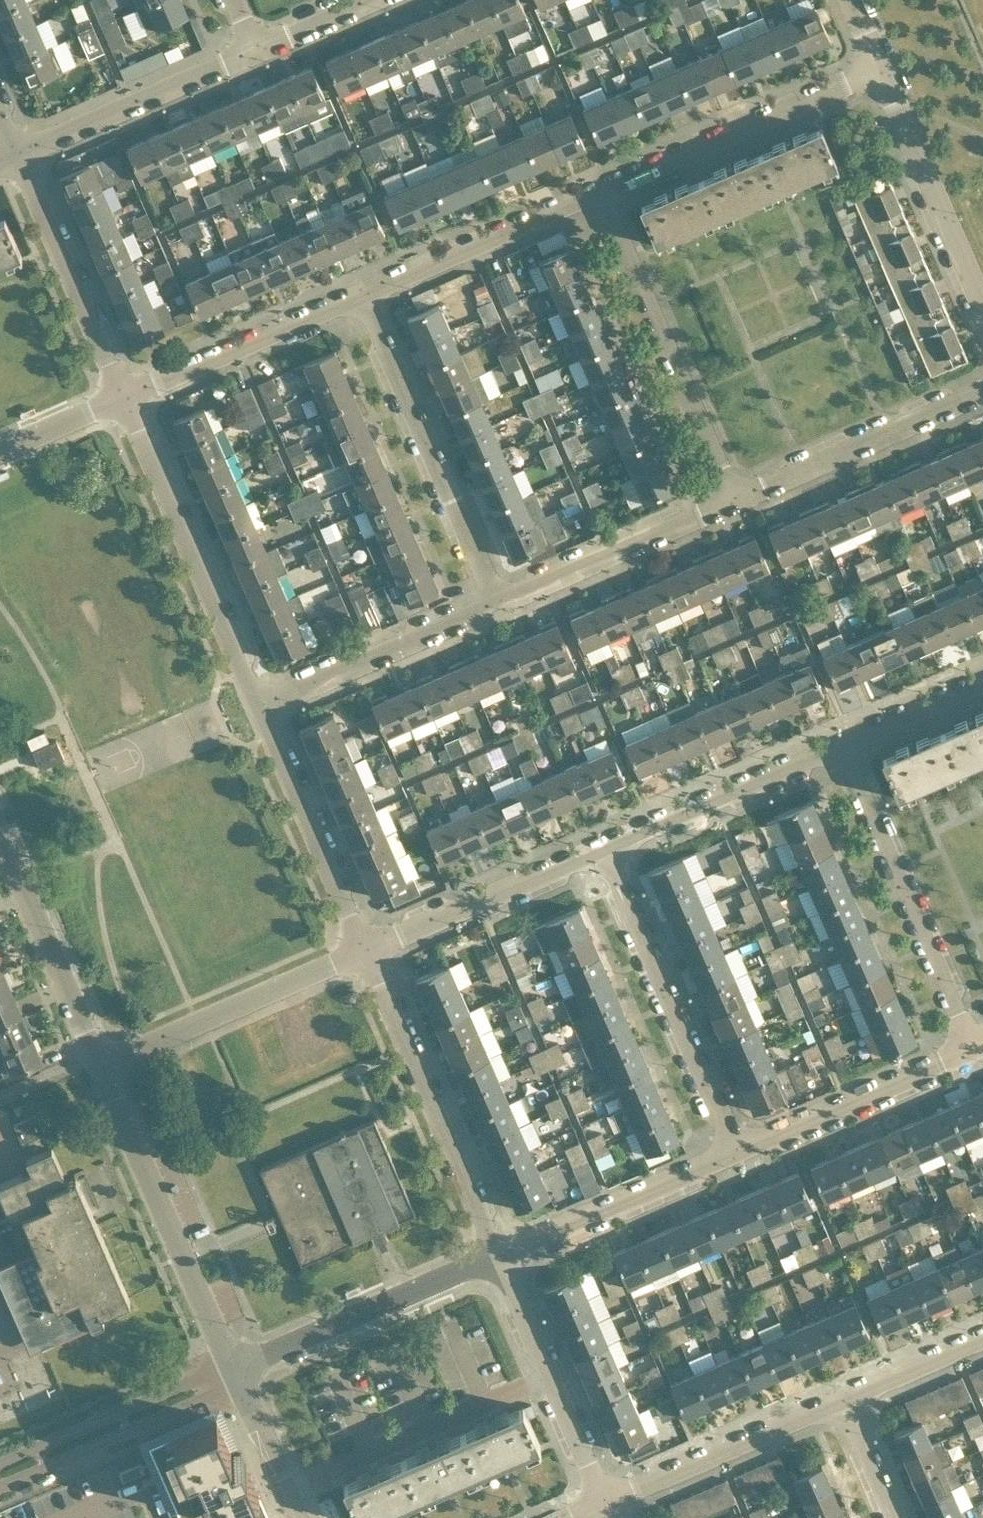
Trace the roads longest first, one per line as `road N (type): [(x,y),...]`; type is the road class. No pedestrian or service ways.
road 1 (residential): [(732,500),(599,192)]
road 2 (residential): [(971,1048),(840,741)]
road 3 (residential): [(258,702),(125,397)]
road 4 (residential): [(735,1150),(603,845)]
road 5 (residential): [(496,1254),(364,949)]
road 6 (residential): [(232,1368),(101,1064)]
road 7 (residential): [(497,586),(481,570),(367,294)]
road 8 (residential): [(599,192),(879,67)]
road 9 (residential): [(232,1368),(496,1254)]
road 10 (residential): [(101,1064),(364,949)]
road 11 (residential): [(732,500),(982,389)]
road 12 (residential): [(602,1504),(496,1254)]
road 13 (residential): [(125,397),(16,151)]
road 14 (residential): [(364,949),(258,702)]
road 15 (residential): [(258,702),(476,610),(497,586)]
road 16 (residential): [(0,1489),(208,1397),(232,1368)]
road 17 (residential): [(125,397),(367,294)]
road 18 (residential): [(364,949),(603,845)]
road 19 (residential): [(496,1254),(735,1150)]
road 20 (residential): [(602,1504),(841,1400)]
road 21 (residential): [(16,151),(254,47)]
road 22 (residential): [(603,845),(840,741)]
road 23 (residential): [(982,303),(879,67)]
road 24 (residential): [(735,1150),(971,1048)]
road 25 (residential): [(367,294),(599,192)]
road 26 (residential): [(497,586),(546,584),(732,500)]
road 27 (residential): [(101,1064),(0,834)]
road 28 (residential): [(232,1368),(194,1368),(0,1454)]
road 29 (residential): [(299,1517),(232,1368)]
road 30 (residential): [(840,741),(982,678)]
road 31 (residential): [(841,1400),(982,1338)]
road 32 (residential): [(0,451),(125,397)]
road 33 (residential): [(893,1517),(841,1400)]

